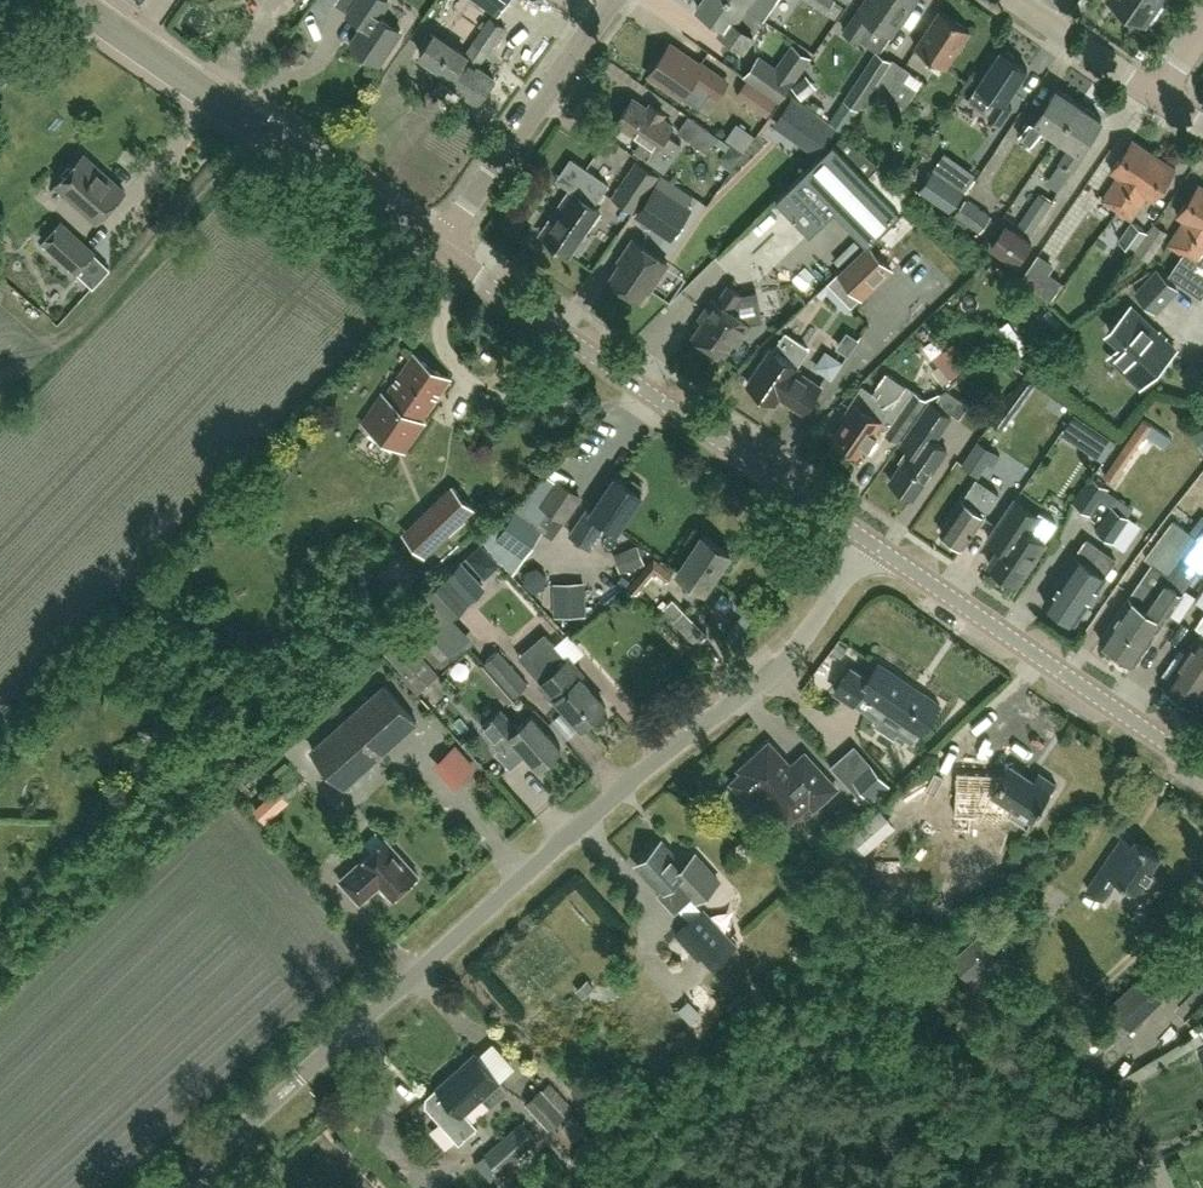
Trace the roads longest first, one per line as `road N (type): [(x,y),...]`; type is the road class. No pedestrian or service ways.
road 1 (unclassified): [(179,1187),(607,801),(794,650),(870,546)]
road 2 (tertiary): [(870,546),(439,251)]
road 3 (tertiary): [(439,251),(74,0)]
road 4 (tertiary): [(1202,767),(870,546)]
road 5 (residential): [(439,251),(615,0)]
road 6 (residential): [(1161,98),(1013,0)]

